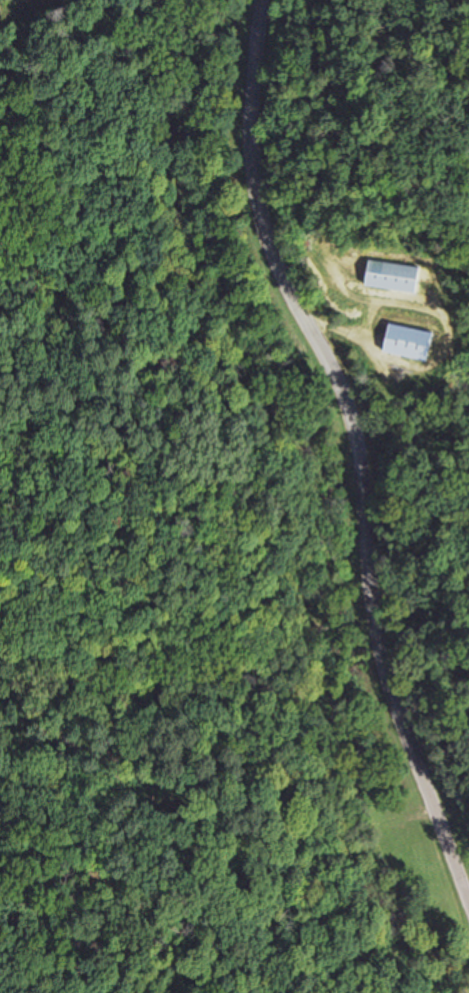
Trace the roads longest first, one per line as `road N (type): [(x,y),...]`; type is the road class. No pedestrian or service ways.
road 1 (residential): [(441,992),(358,713),(341,481),(248,208),(253,0)]

